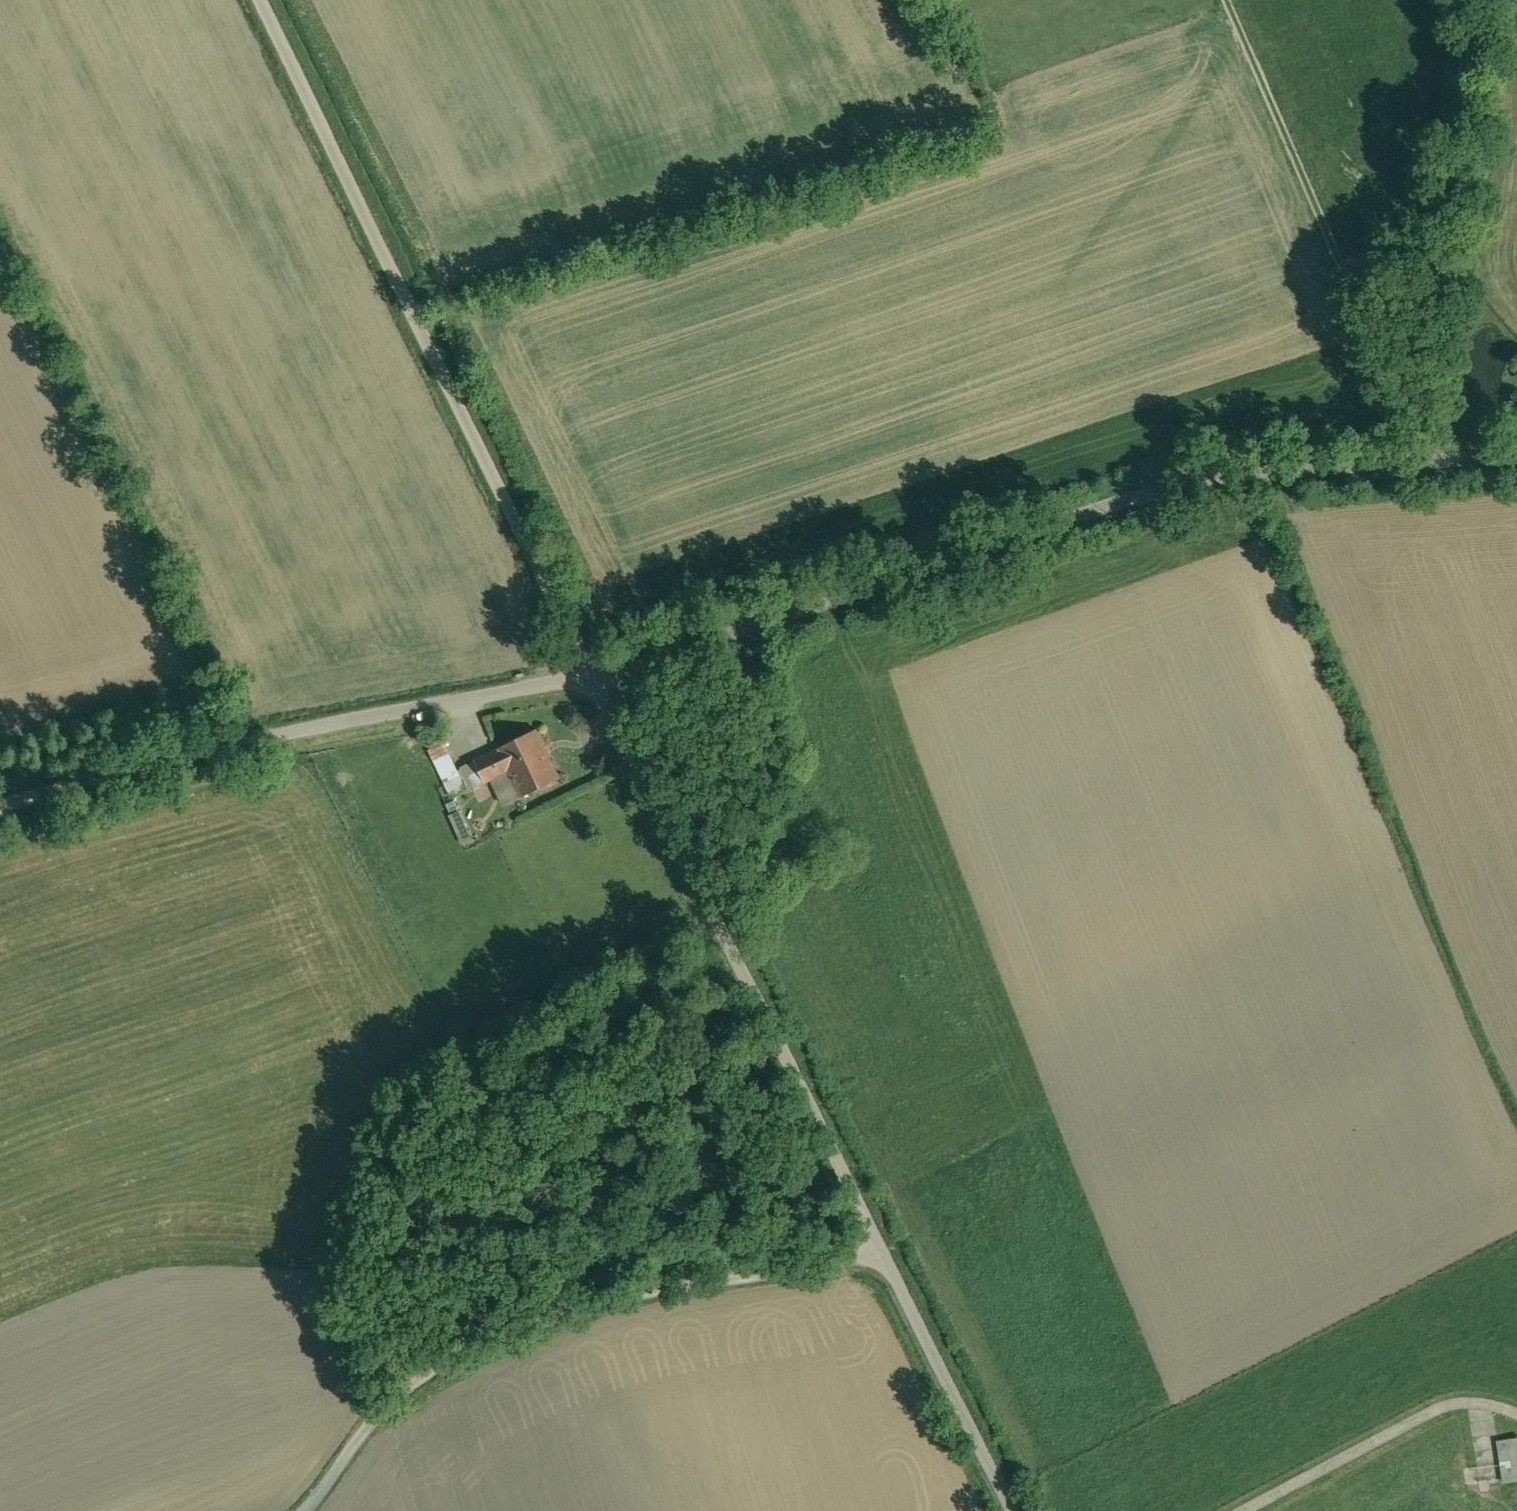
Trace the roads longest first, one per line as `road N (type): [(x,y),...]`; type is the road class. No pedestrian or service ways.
road 1 (unclassified): [(1516,459),(1197,480),(591,677)]
road 2 (unclassified): [(591,677),(1010,1510)]
road 3 (unclassified): [(591,677),(265,0)]
road 4 (unclassified): [(0,810),(182,754),(591,677)]
road 5 (track): [(1427,464),(1226,0)]

